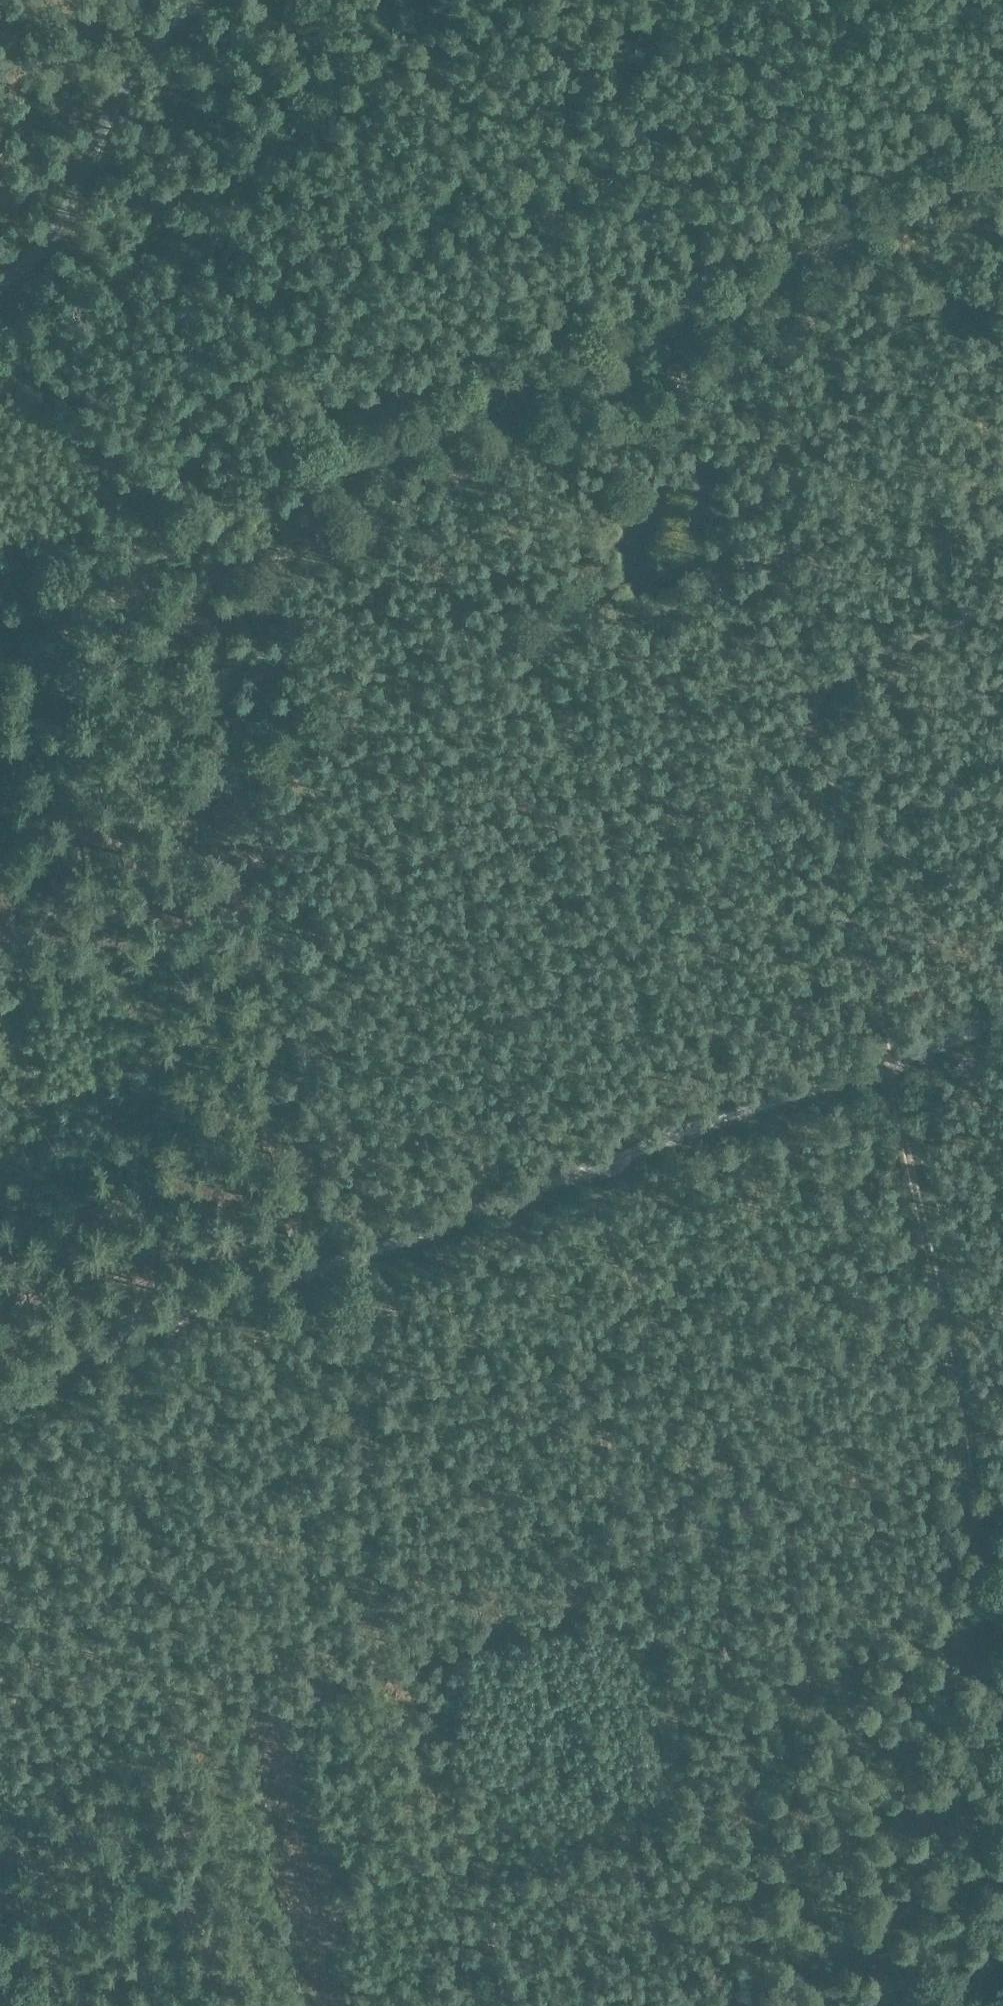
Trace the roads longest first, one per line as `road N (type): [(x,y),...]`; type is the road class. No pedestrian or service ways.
road 1 (track): [(1002,1021),(0,1381)]
road 2 (track): [(1002,1655),(820,739)]
road 3 (track): [(811,701),(740,291)]
road 4 (unclassified): [(0,284),(29,267),(62,216),(121,85),(200,0)]
road 5 (track): [(1002,1967),(847,2005)]

